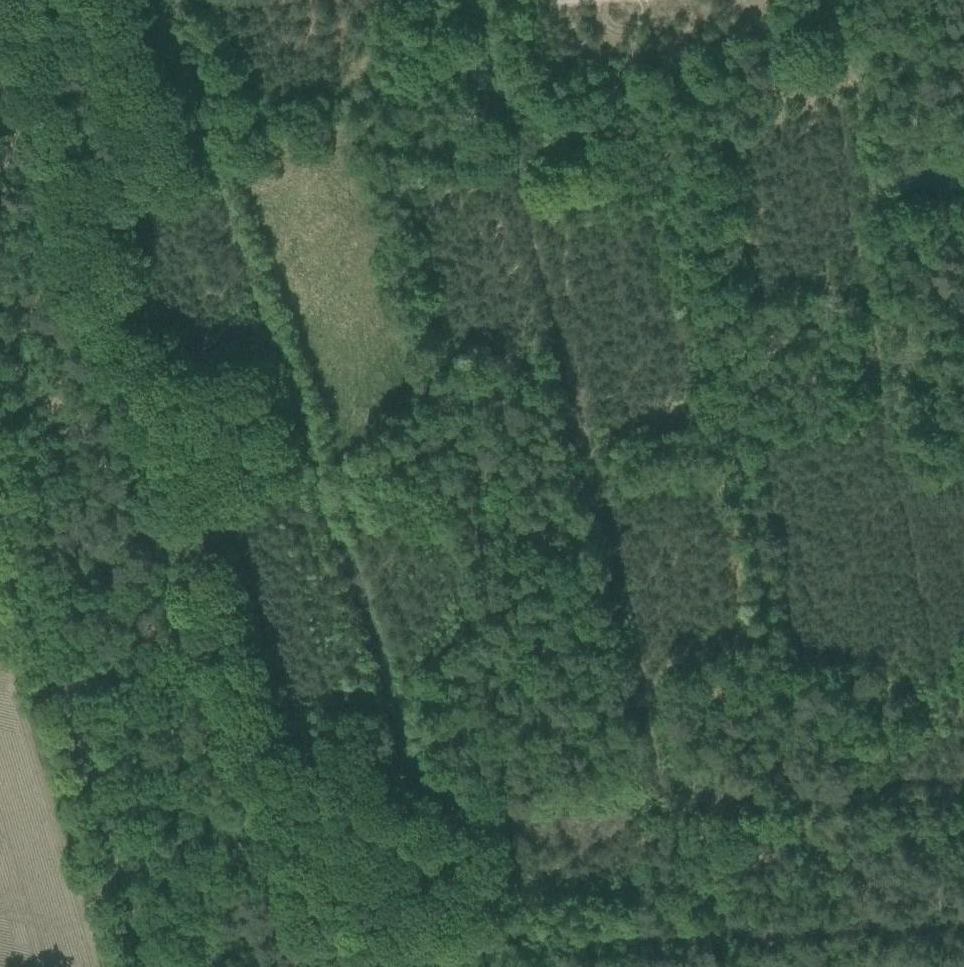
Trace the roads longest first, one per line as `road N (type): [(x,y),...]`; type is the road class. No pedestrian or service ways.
road 1 (track): [(155,966),(0,501)]
road 2 (track): [(528,0),(675,0)]

